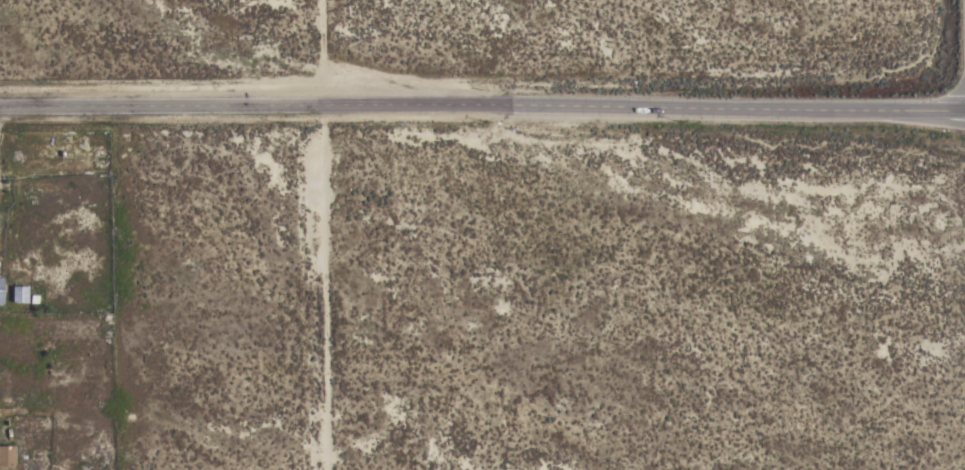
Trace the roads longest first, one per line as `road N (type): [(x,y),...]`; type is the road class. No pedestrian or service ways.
road 1 (tertiary): [(964,106),(0,106)]
road 2 (track): [(326,469),(321,0)]
road 3 (motorway): [(805,105),(964,128)]

